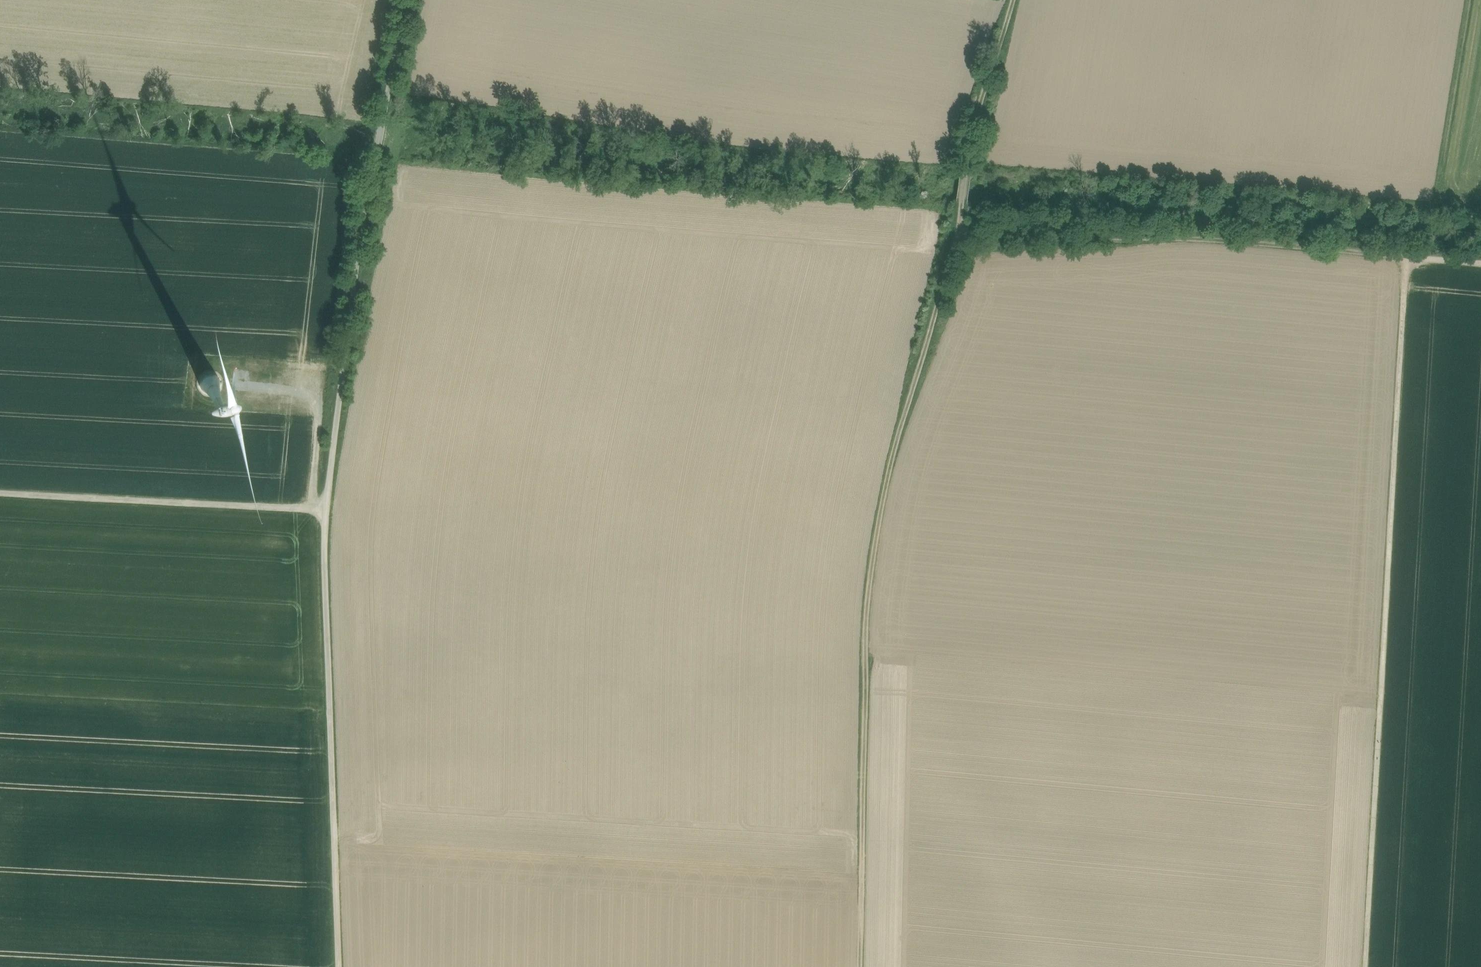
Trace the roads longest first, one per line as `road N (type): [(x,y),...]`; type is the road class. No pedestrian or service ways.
road 1 (track): [(863,966),(874,522),(954,256),(975,124),(1014,0)]
road 2 (track): [(339,966),(325,510),(361,234),(406,0)]
road 3 (track): [(1365,966),(1407,256)]
road 4 (track): [(1480,263),(1226,240),(958,238)]
road 5 (track): [(325,510),(0,497)]
road 6 (track): [(1469,0),(1436,198)]

